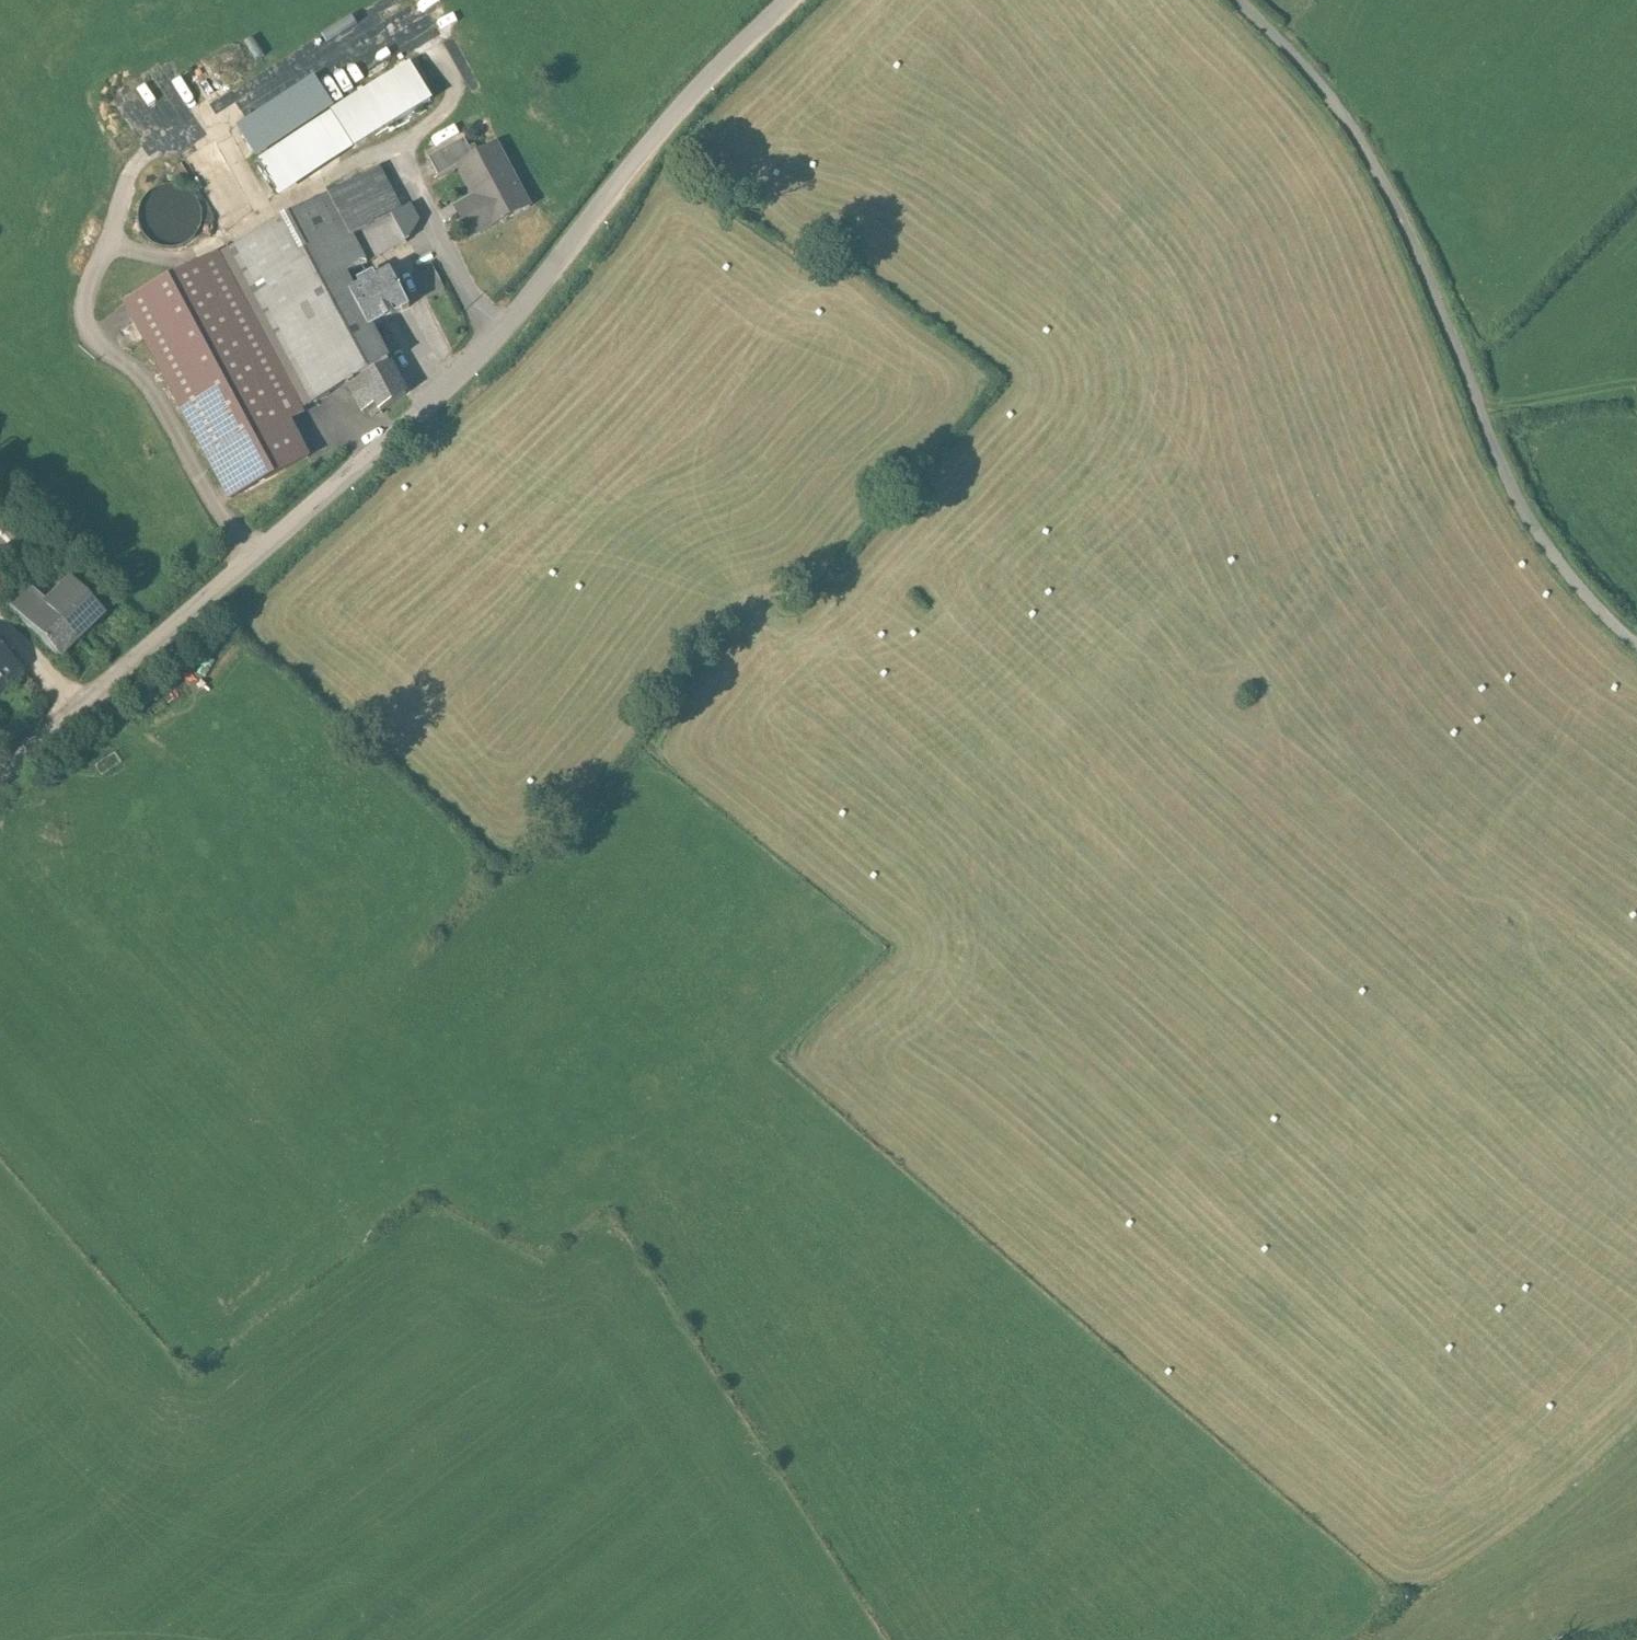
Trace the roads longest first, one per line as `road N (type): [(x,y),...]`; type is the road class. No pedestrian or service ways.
road 1 (residential): [(0,776),(417,417),(567,248)]
road 2 (unclassified): [(1237,0),(1331,96),(1394,205),(1491,440),(1538,527),(1577,587),(1636,643)]
road 3 (unclassified): [(567,248),(790,0)]

